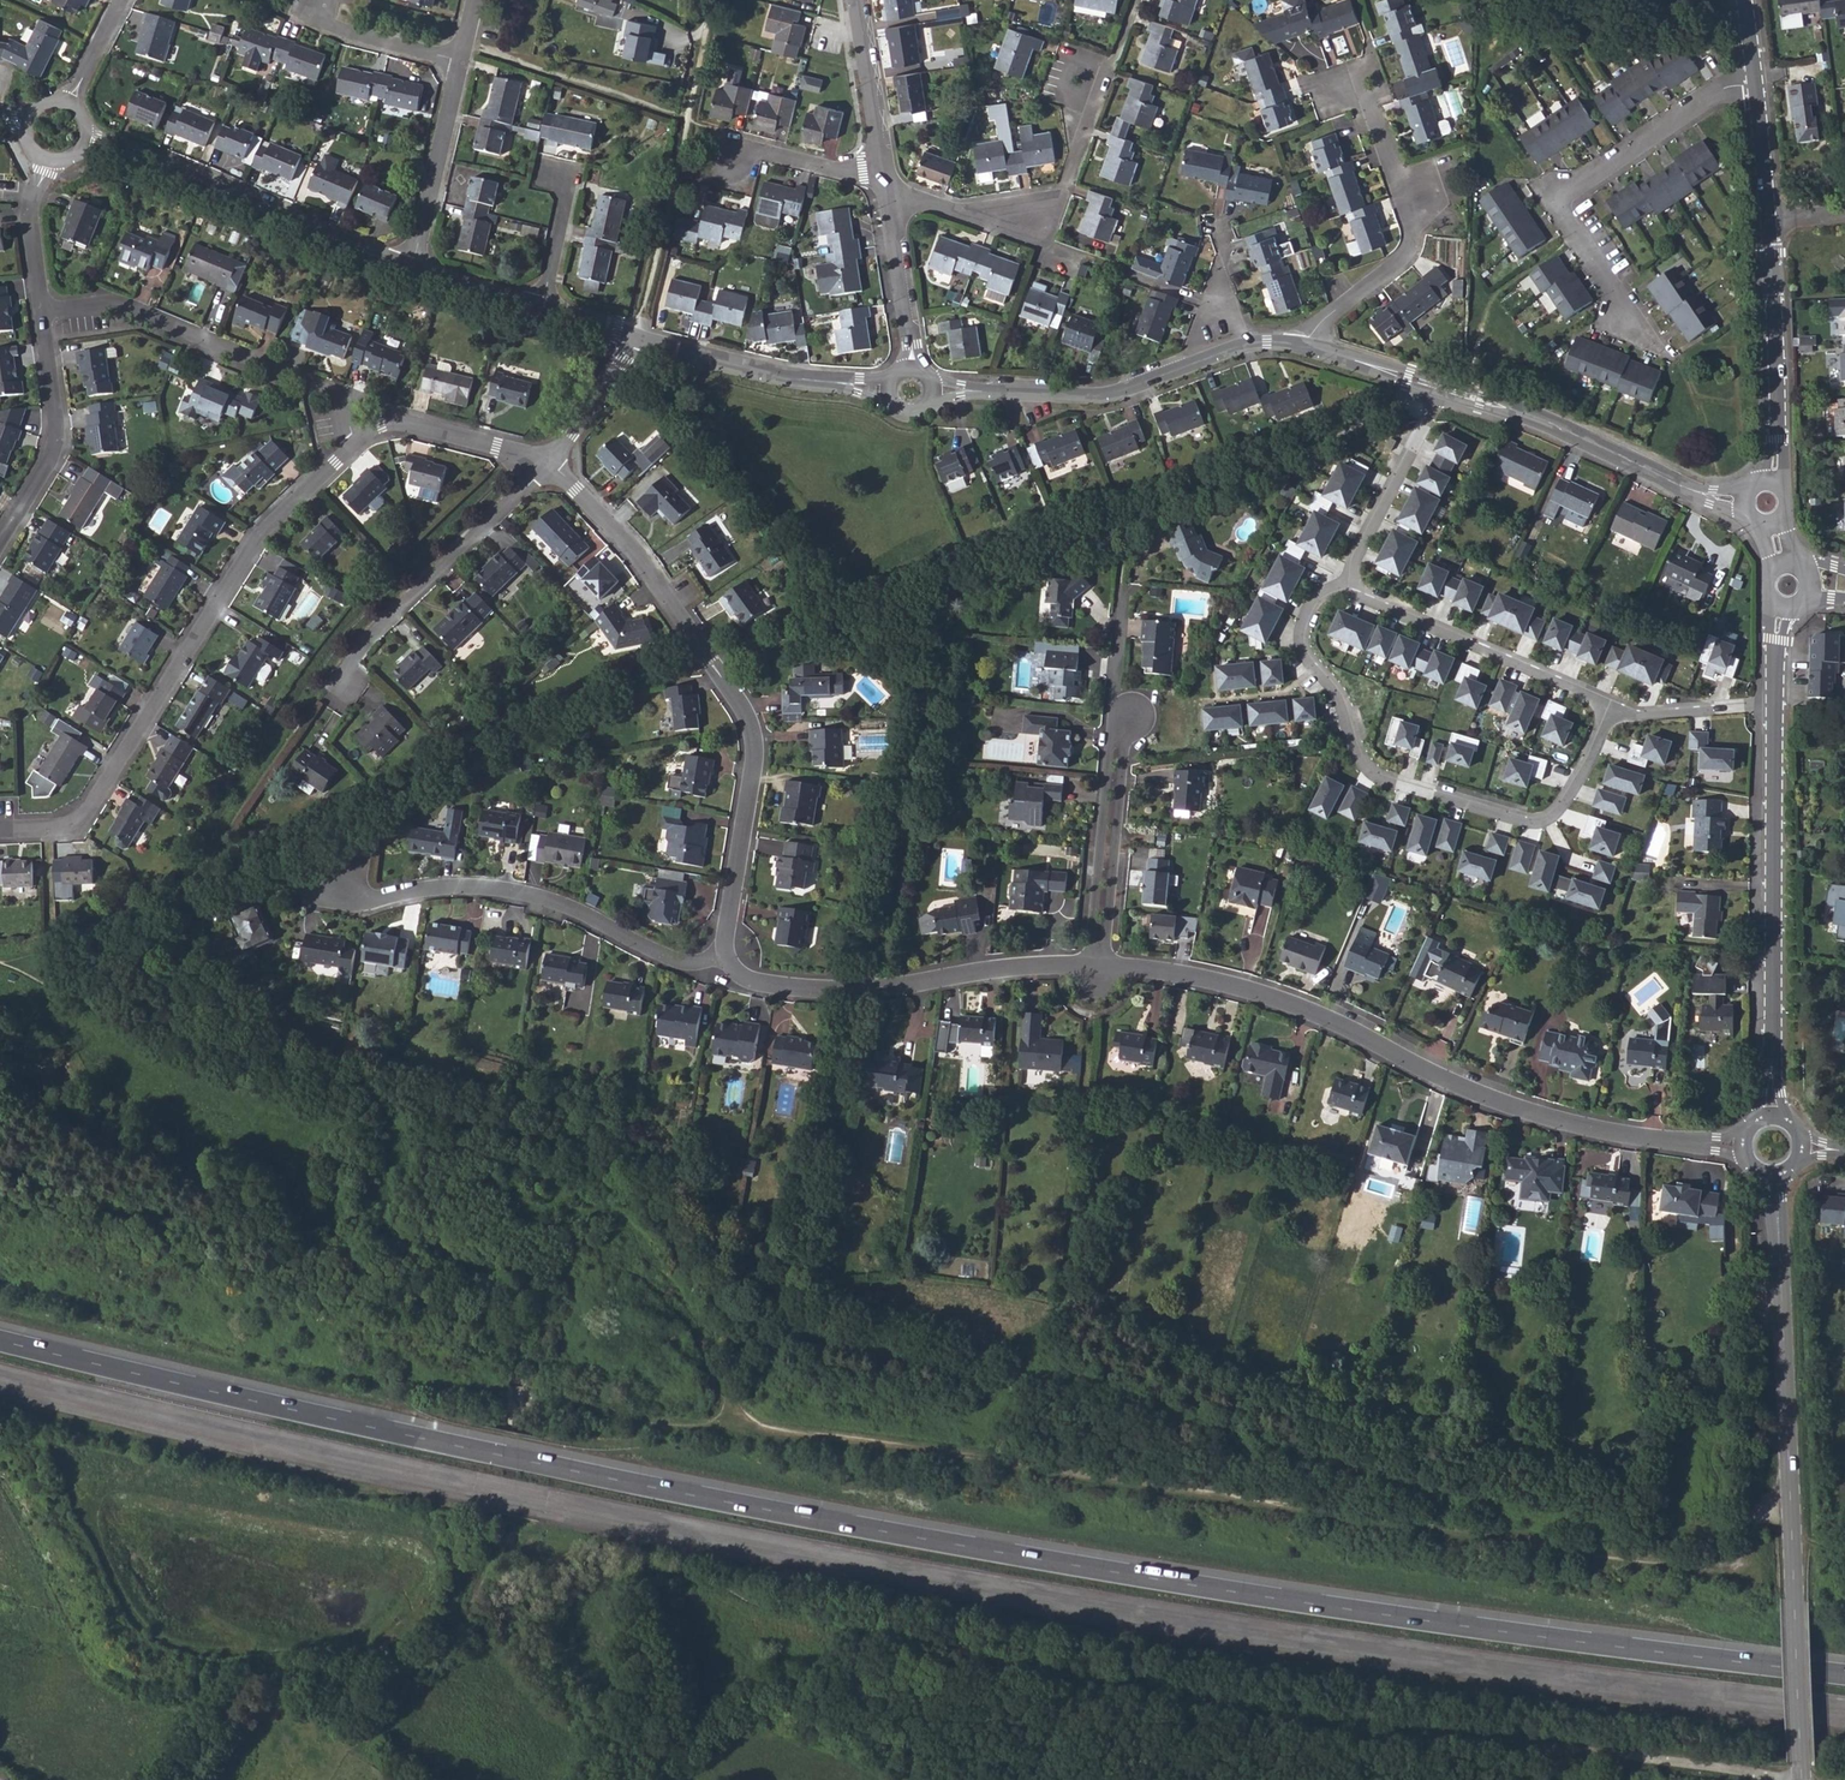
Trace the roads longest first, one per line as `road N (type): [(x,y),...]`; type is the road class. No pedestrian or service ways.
road 1 (trunk): [(0,1375),(482,1487),(947,1578),(1451,1659),(1844,1709)]
road 2 (trunk): [(1844,1674),(1307,1603),(883,1531),(510,1457),(0,1340)]
road 3 (track): [(1790,1509),(1758,1512),(1744,1562),(1725,1571),(1688,1569),(801,1437),(764,1429),(730,1407),(719,1419),(694,1425),(559,1401),(528,1404),(522,1430)]
road 4 (residential): [(1095,972),(1200,979),(1274,1000),(1471,1092),(1542,1114),(1742,1150)]
road 5 (tertiary): [(1802,1779),(1777,1176)]
road 6 (residential): [(725,960),(753,733),(644,573),(546,462)]
road 7 (residential): [(358,439),(246,552),(85,816),(73,825),(0,827)]
road 8 (residential): [(1350,584),(1314,606),(1306,640),(1311,662),(1354,710),(1368,761),(1384,775),(1524,815),(1547,814),(1612,706)]
road 9 (track): [(184,1779),(260,1685),(296,1674),(376,1675),(432,1657),(471,1618),(503,1516)]
road 10 (residential): [(341,884),(352,902),(433,889),(502,891),(554,904),(676,964),(725,960)]
road 11 (tertiary): [(1776,1117),(1773,707)]
road 12 (residential): [(1754,75),(1707,98),(1558,202),(1634,334)]
road 13 (residential): [(725,960),(741,979),(764,986),(833,992),(1015,969),(1095,972)]
road 14 (residential): [(41,310),(112,300),(328,387),(358,439)]
road 15 (residential): [(1304,346),(1412,255),(1408,218),(1359,81),(1322,92)]
road 16 (residential): [(413,270),(83,138)]
road 17 (residential): [(1743,503),(1433,386)]
road 18 (residential): [(344,685),(357,656),(546,462)]
road 19 (residential): [(1221,356),(1092,400),(931,394)]
road 20 (residential): [(892,199),(980,218),(1026,219),(1060,209),(1083,132),(1076,87)]
road 21 (residential): [(1350,584),(1612,706)]
road 22 (unclassified): [(1796,1779),(1533,1745)]
road 23 (tertiary): [(1770,484),(1777,447),(1768,220)]
road 24 (residential): [(1130,718),(1117,730),(1095,972)]
road 25 (residential): [(889,391),(704,360),(637,340)]
road 26 (residential): [(0,542),(55,442),(41,310)]
road 27 (residential): [(1433,386),(1352,551),(1350,584)]
road 28 (residential): [(413,270),(461,61)]
road 29 (residential): [(546,462),(393,422),(358,439)]
road 30 (track): [(279,1677),(363,1727),(425,1779)]
road 31 (residential): [(461,61),(343,33),(311,17),(317,0)]
road 32 (residential): [(911,373),(892,199)]
road 33 (residential): [(883,171),(857,0)]
road 34 (residential): [(883,171),(746,148),(728,164)]
road 35 (residential): [(1612,706),(1773,707)]
road 36 (residential): [(41,310),(31,226),(50,159)]
road 37 (residential): [(637,340),(546,462)]
road 38 (residential): [(542,307),(570,178),(551,173)]
road 39 (tertiary): [(1768,220),(1754,75)]
road 40 (residential): [(1433,386),(1304,346)]
road 41 (residential): [(542,307),(413,270)]
road 42 (residential): [(1221,356),(1220,233)]

